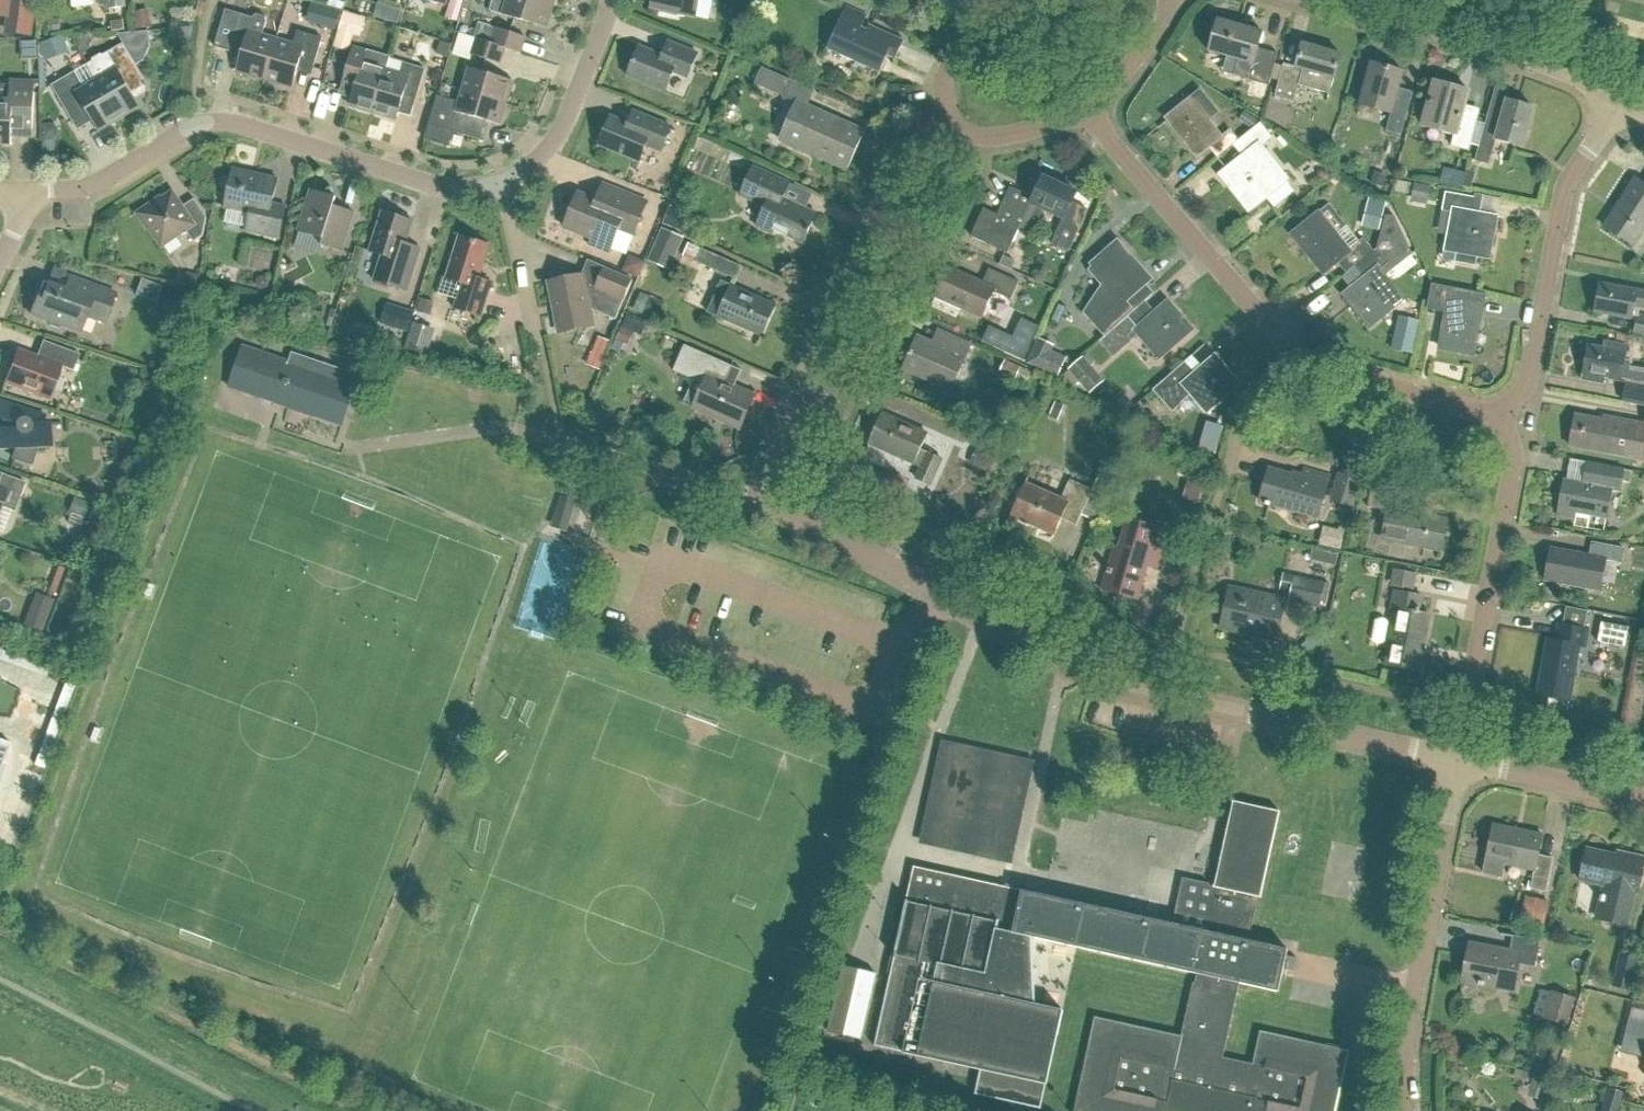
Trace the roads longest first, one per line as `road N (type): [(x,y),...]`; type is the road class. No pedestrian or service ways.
road 1 (residential): [(1461,759),(1094,673),(809,523),(780,490)]
road 2 (residential): [(1502,418),(1294,349),(1085,113)]
road 3 (residential): [(504,186),(450,188),(221,122),(180,132),(89,185),(24,194)]
road 4 (residential): [(780,490),(784,436),(931,125)]
road 5 (residential): [(1407,1110),(1410,1017),(1461,759)]
road 6 (residential): [(1502,418),(1527,385),(1565,191),(1621,99)]
road 7 (residential): [(1461,759),(1513,471),(1502,418)]
road 8 (track): [(0,960),(307,1110)]
road 9 (residential): [(561,442),(504,186)]
road 10 (residential): [(1561,64),(1319,0)]
road 11 (residential): [(780,490),(735,492),(561,442)]
road 12 (residential): [(610,0),(559,132),(504,186)]
road 13 (residential): [(561,442),(500,429),(357,447)]
road 14 (residential): [(1643,799),(1461,759)]
road 15 (residential): [(931,125),(993,139),(1085,113)]
road 16 (residential): [(1085,113),(1149,44),(1173,0)]
road 17 (residential): [(931,125),(983,0)]

